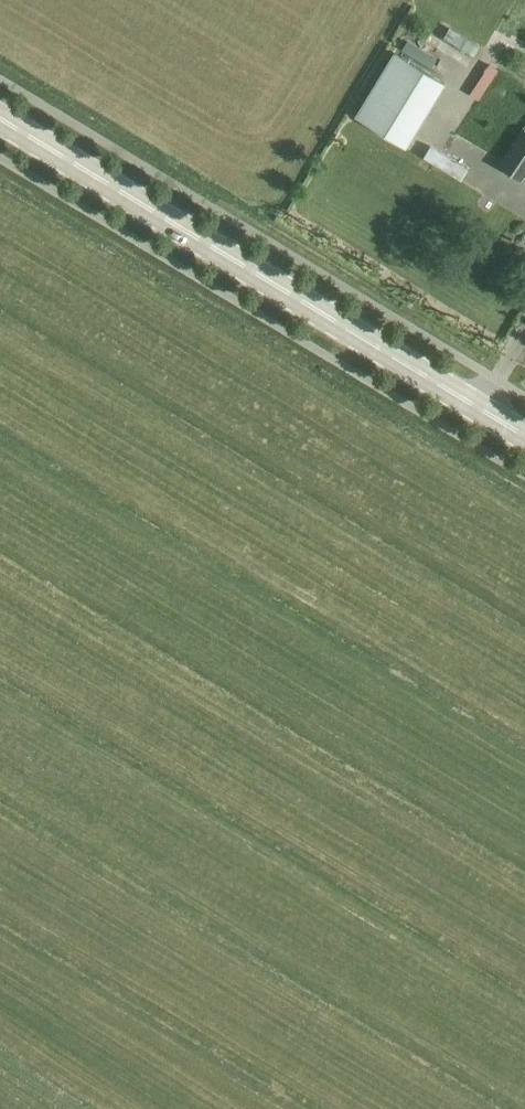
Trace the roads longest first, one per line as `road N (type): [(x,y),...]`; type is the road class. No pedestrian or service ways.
road 1 (secondary): [(524,435),(0,118)]

